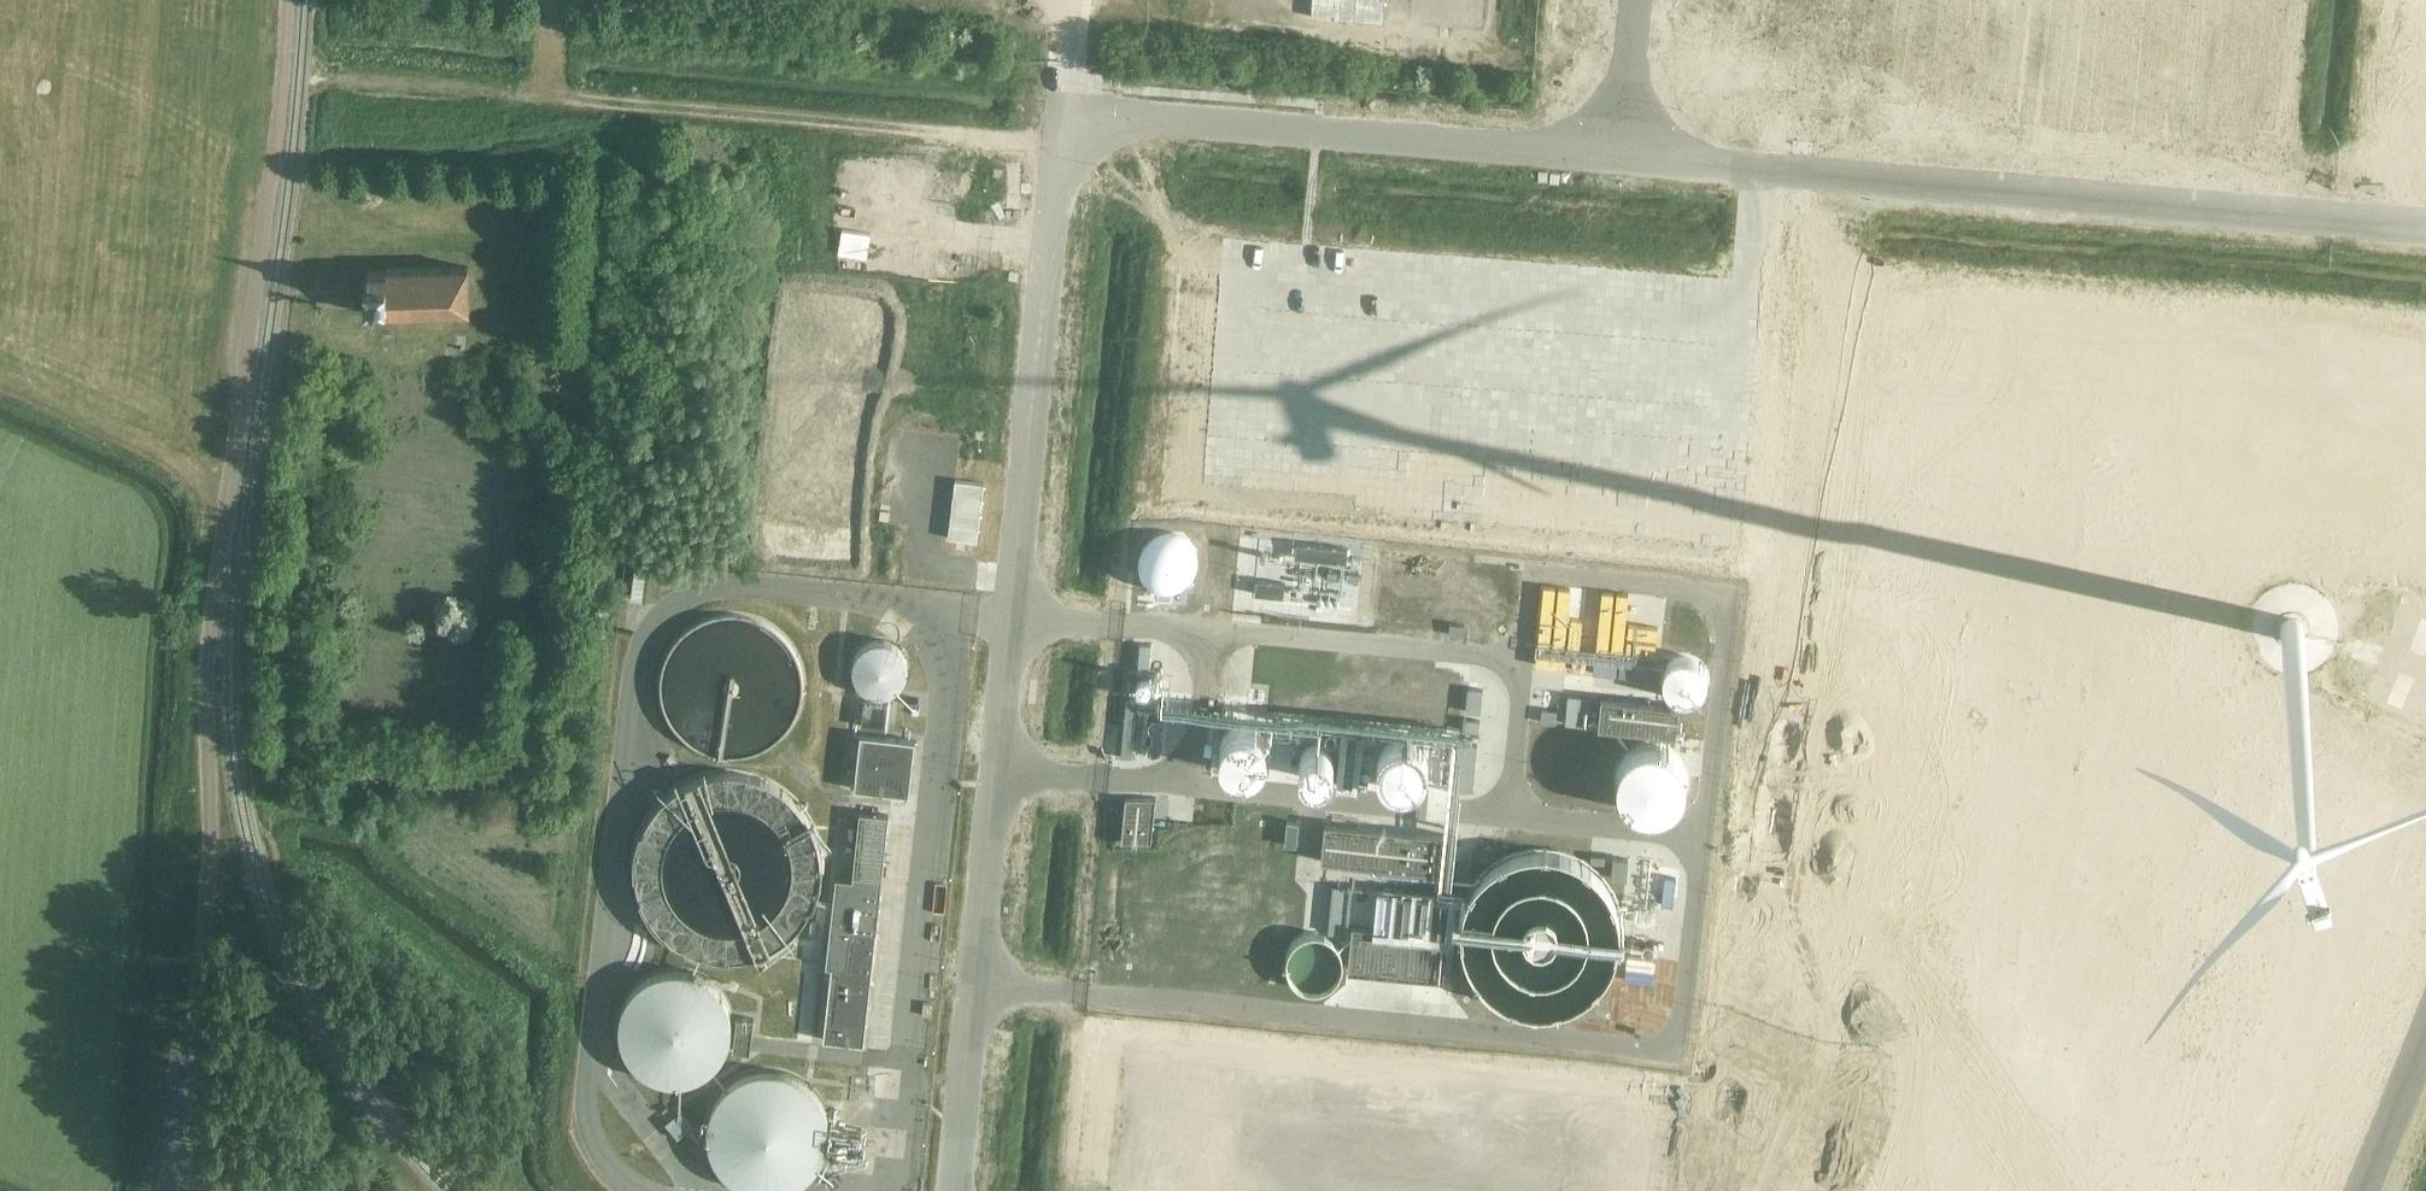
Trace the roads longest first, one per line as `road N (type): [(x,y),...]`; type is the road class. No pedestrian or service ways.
road 1 (unclassified): [(952,1190),(1057,191),(1078,143),(1136,116),(1624,163)]
road 2 (unclassified): [(175,1190),(209,870),(210,639),(289,0)]
road 3 (unclassified): [(1624,163),(2425,233)]
road 4 (unclassified): [(2359,1190),(2425,1029)]
road 5 (unclassified): [(1639,0),(1624,163)]

